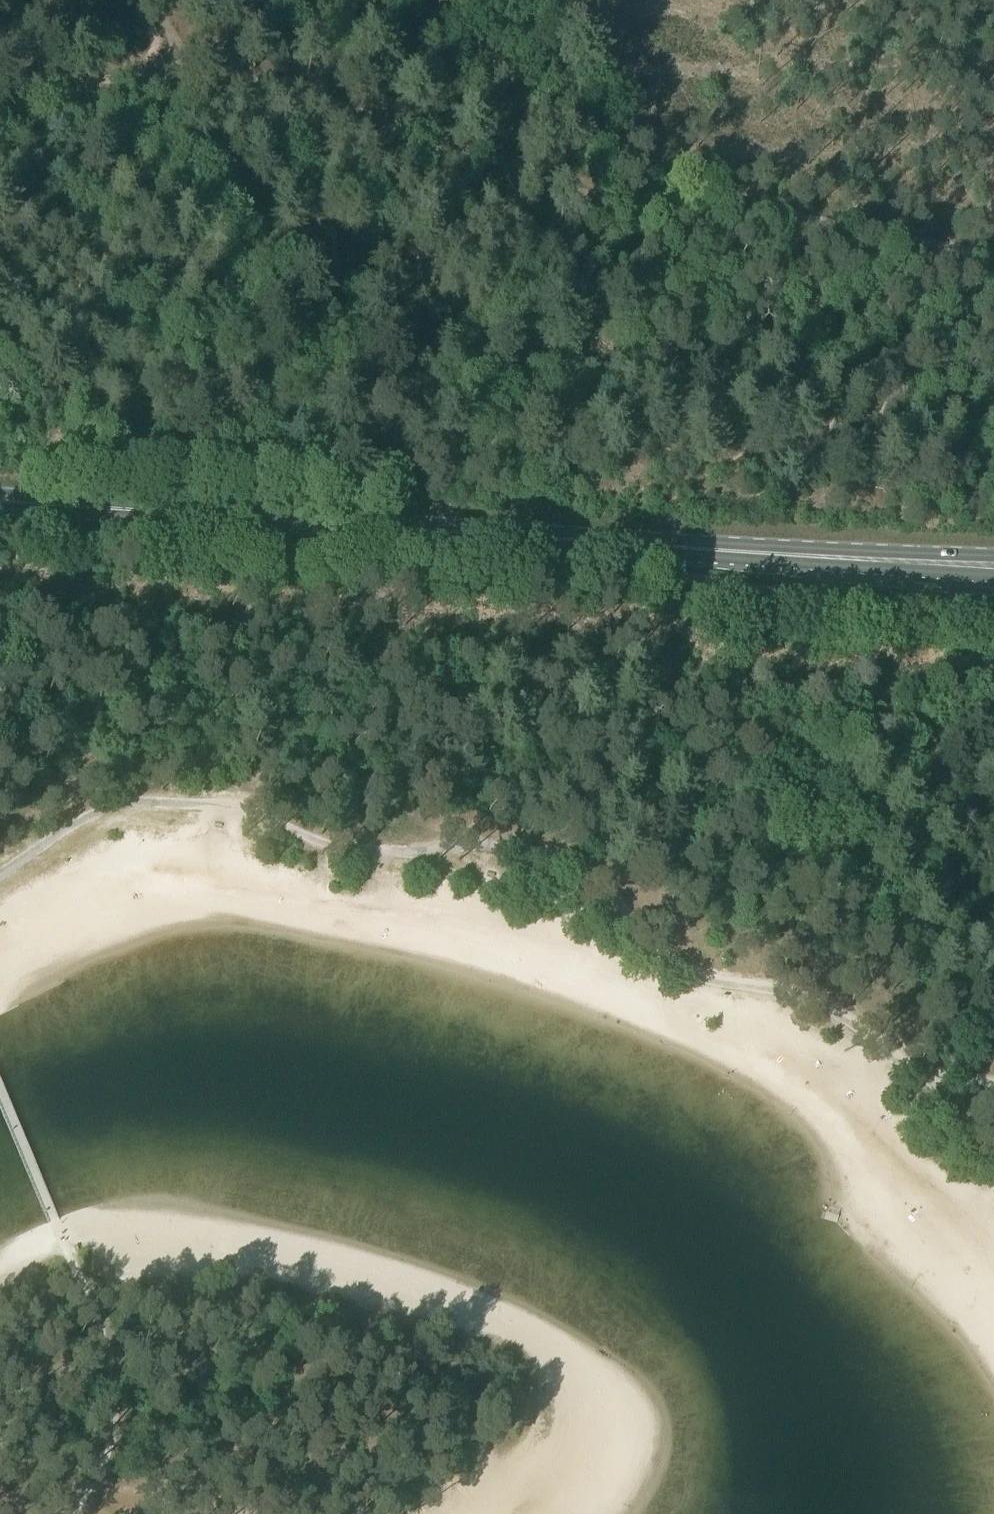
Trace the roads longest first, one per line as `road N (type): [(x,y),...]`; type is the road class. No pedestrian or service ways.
road 1 (track): [(993,261),(896,233),(653,203),(567,183),(203,56),(58,92),(0,87)]
road 2 (primary): [(993,573),(0,510)]

